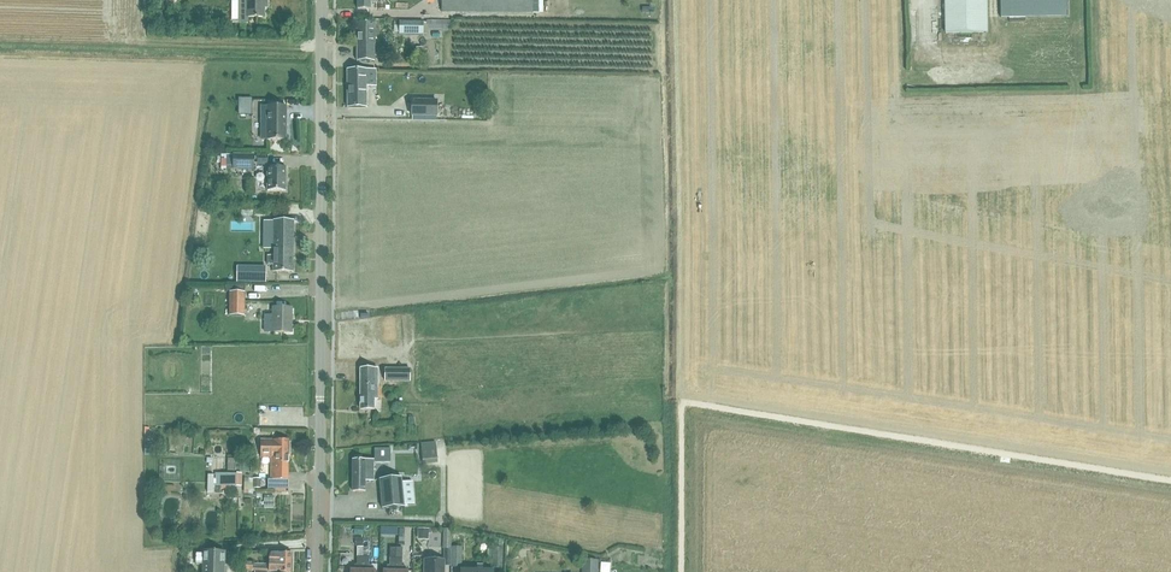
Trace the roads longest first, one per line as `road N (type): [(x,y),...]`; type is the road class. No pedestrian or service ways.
road 1 (tertiary): [(318,571),(322,0)]

